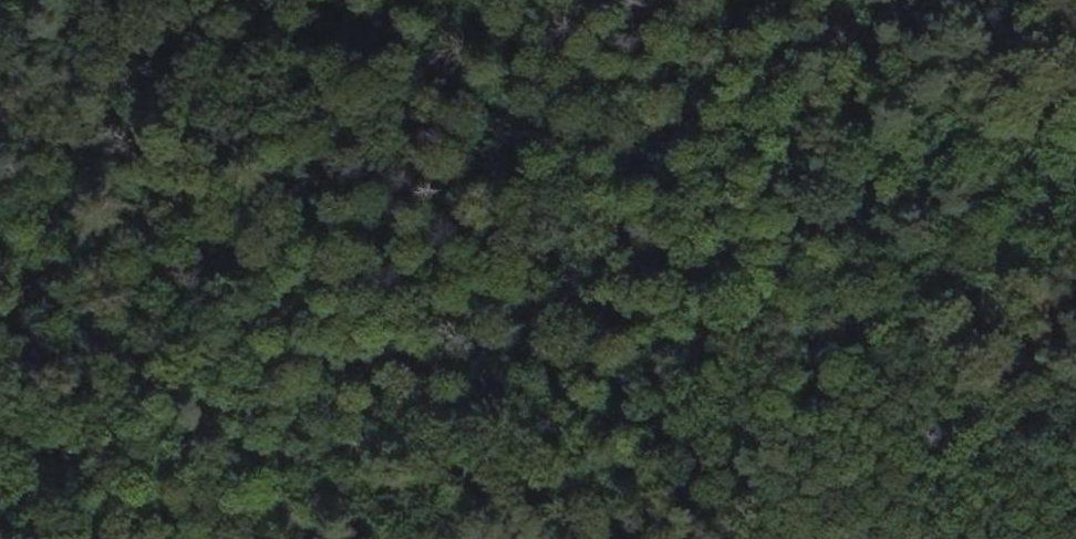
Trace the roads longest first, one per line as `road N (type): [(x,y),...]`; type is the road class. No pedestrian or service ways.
road 1 (track): [(679,538),(902,319),(1075,175)]

